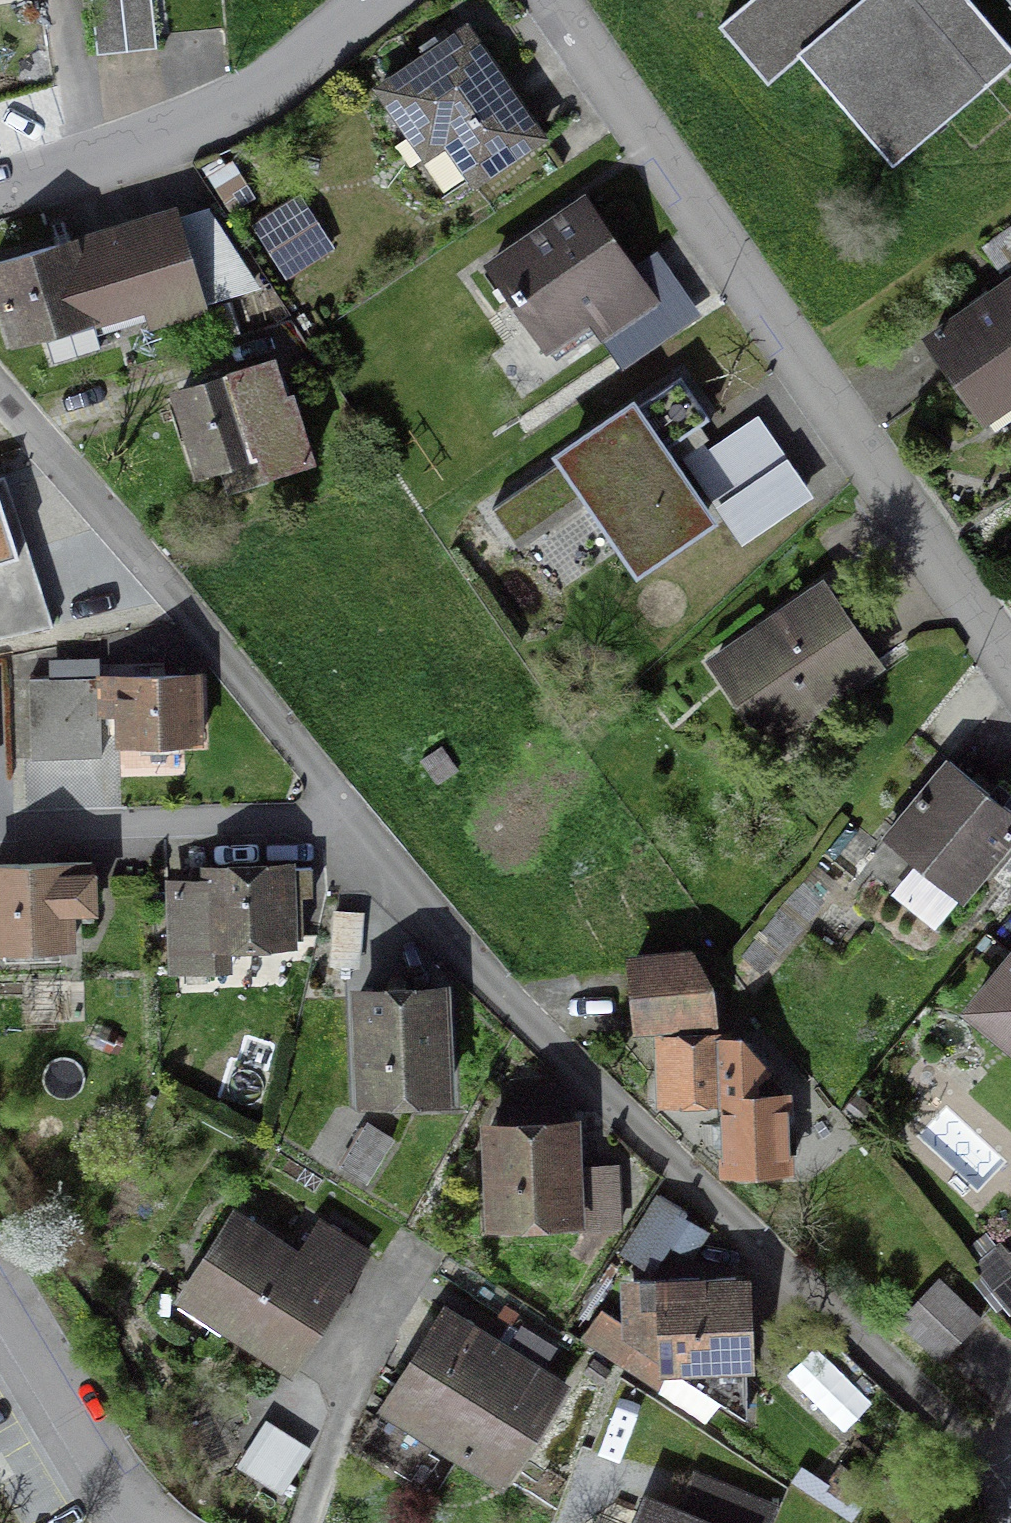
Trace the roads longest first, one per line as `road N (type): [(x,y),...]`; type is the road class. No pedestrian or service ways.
road 1 (residential): [(1010,1474),(964,1444),(516,1009),(0,395)]
road 2 (residential): [(552,0),(1010,673)]
road 3 (residential): [(377,0),(223,114),(0,190)]
road 4 (residential): [(151,1522),(77,1425),(0,1299)]

